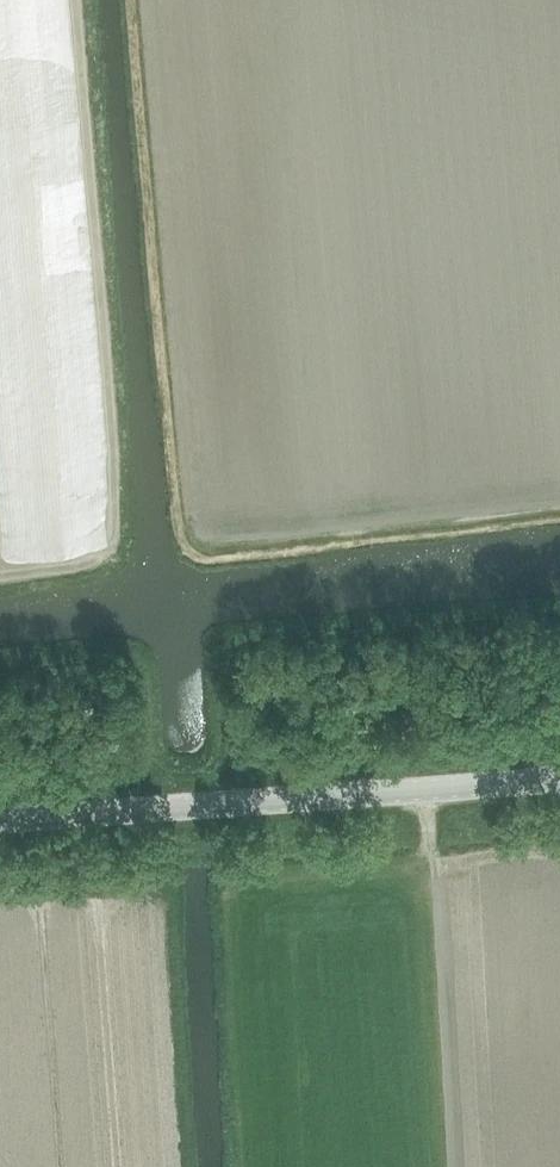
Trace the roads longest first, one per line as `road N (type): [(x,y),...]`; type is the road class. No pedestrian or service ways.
road 1 (unclassified): [(0,828),(559,784)]

